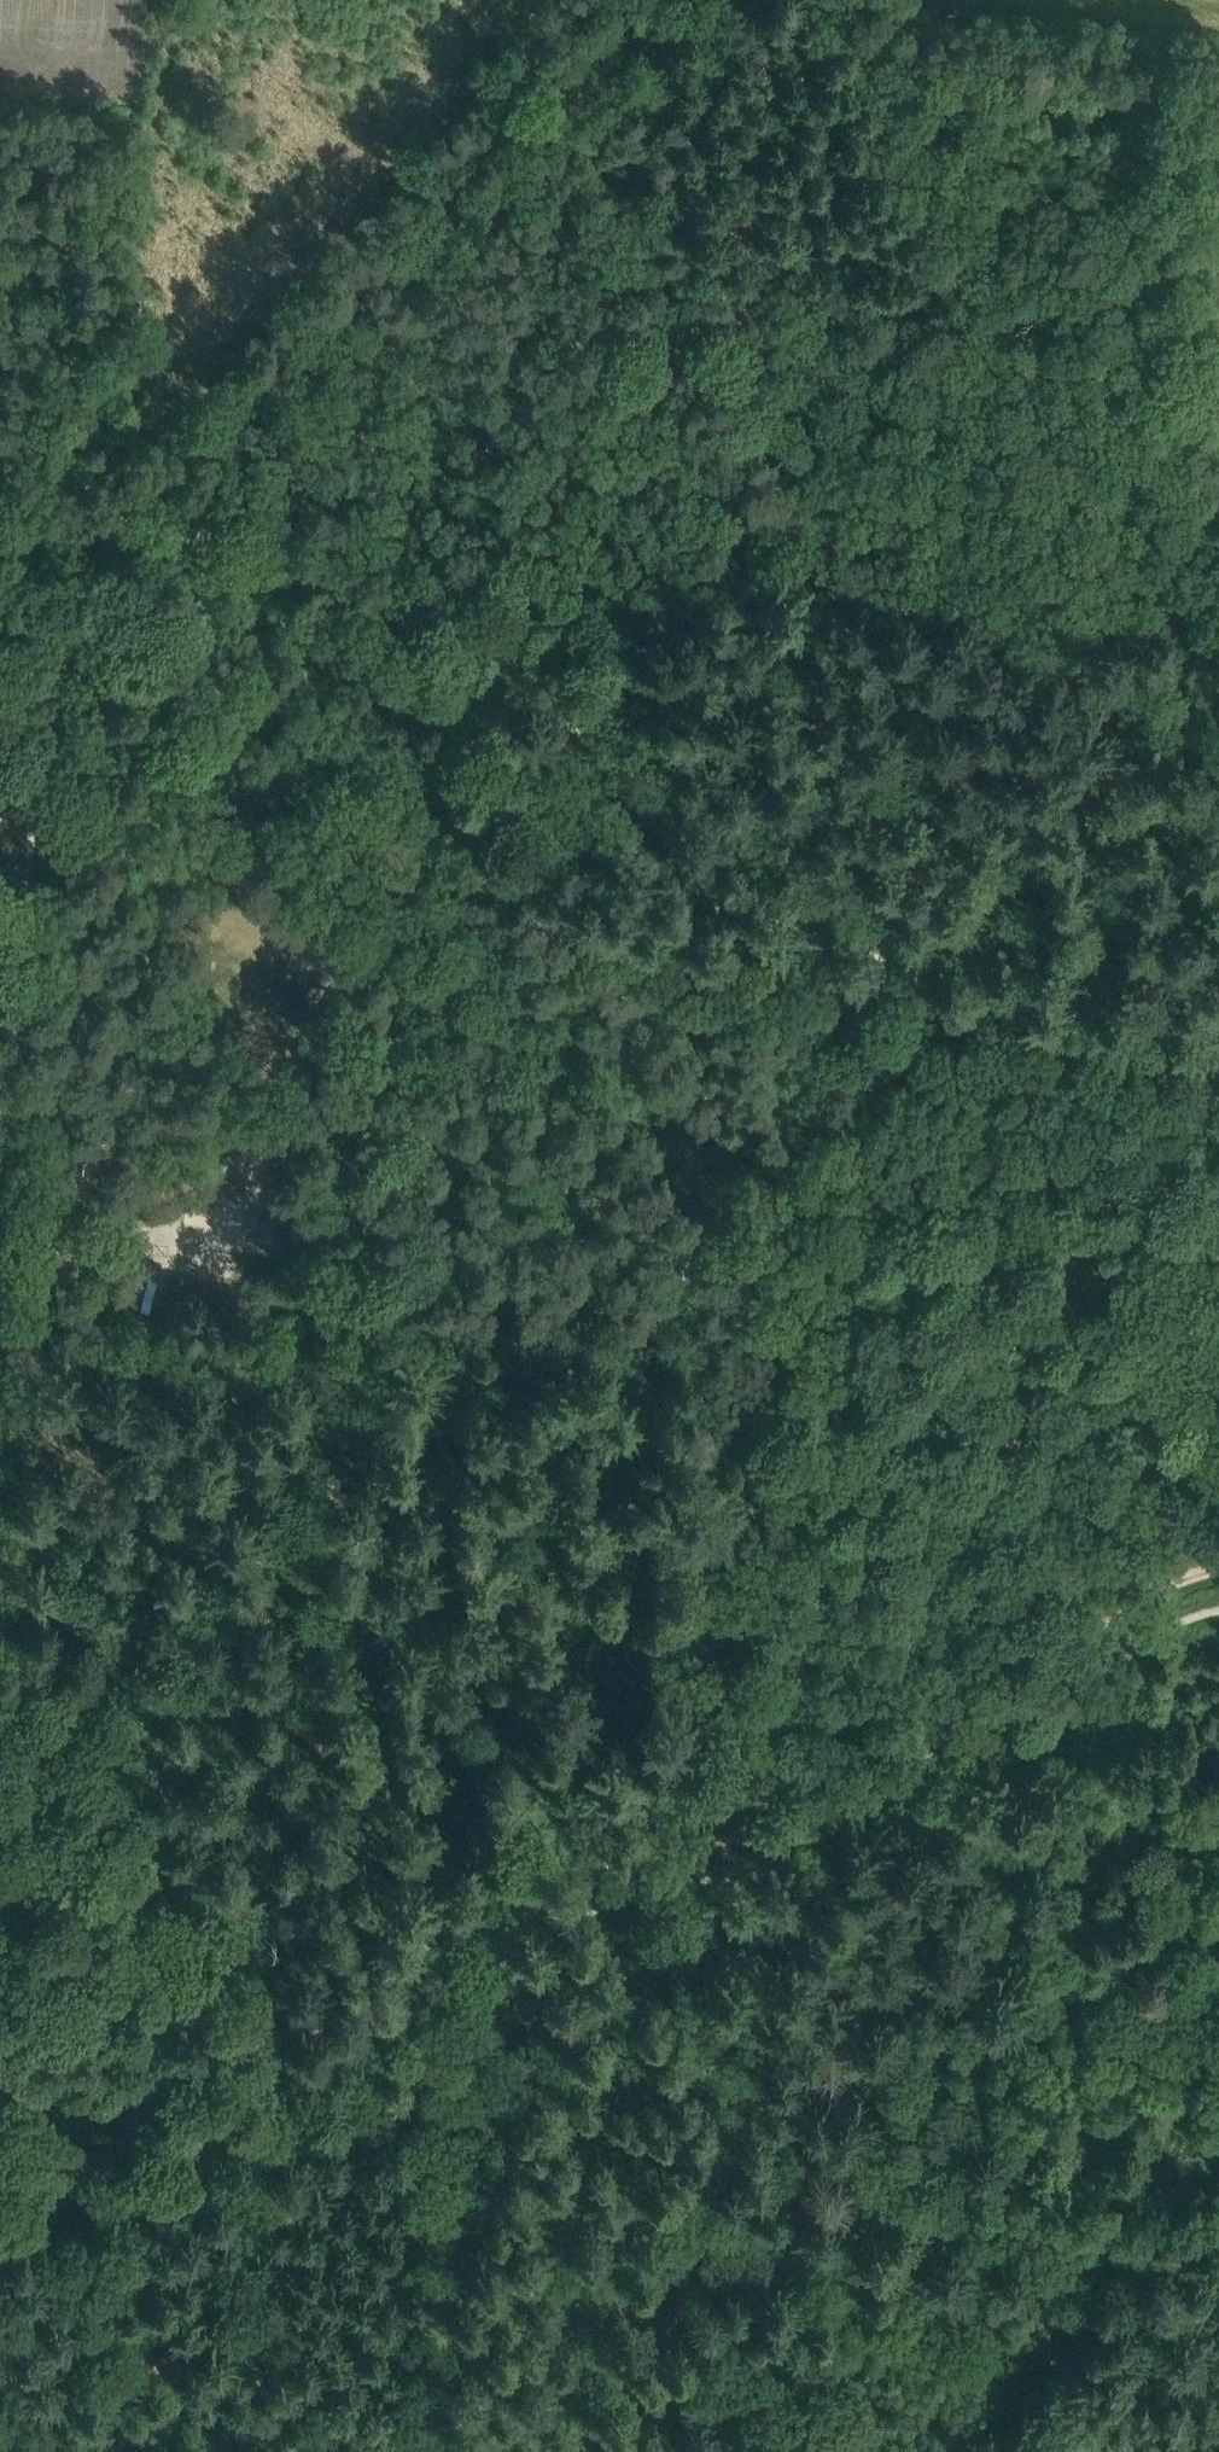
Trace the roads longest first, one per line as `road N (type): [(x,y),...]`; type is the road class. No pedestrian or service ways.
road 1 (track): [(0,2153),(102,2154),(198,2125),(425,2003),(856,1796),(1156,1591)]
road 2 (track): [(1218,1051),(781,937),(736,906),(543,697),(494,667)]
road 3 (track): [(486,661),(315,568),(153,527),(0,510)]
road 4 (track): [(31,815),(0,1213)]
road 5 (track): [(51,513),(31,815)]

